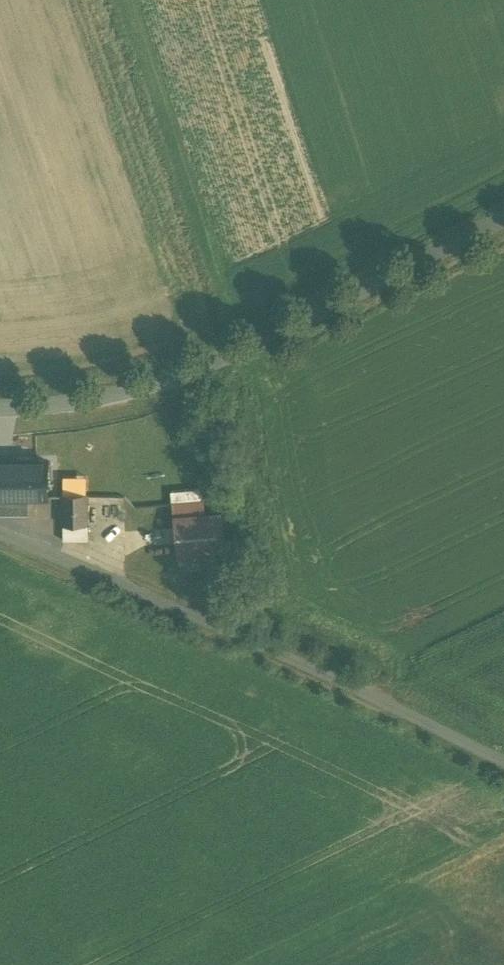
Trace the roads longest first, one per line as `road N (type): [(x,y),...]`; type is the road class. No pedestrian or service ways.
road 1 (unclassified): [(0,535),(503,768)]
road 2 (unclassified): [(503,221),(264,343),(98,399),(0,408)]

